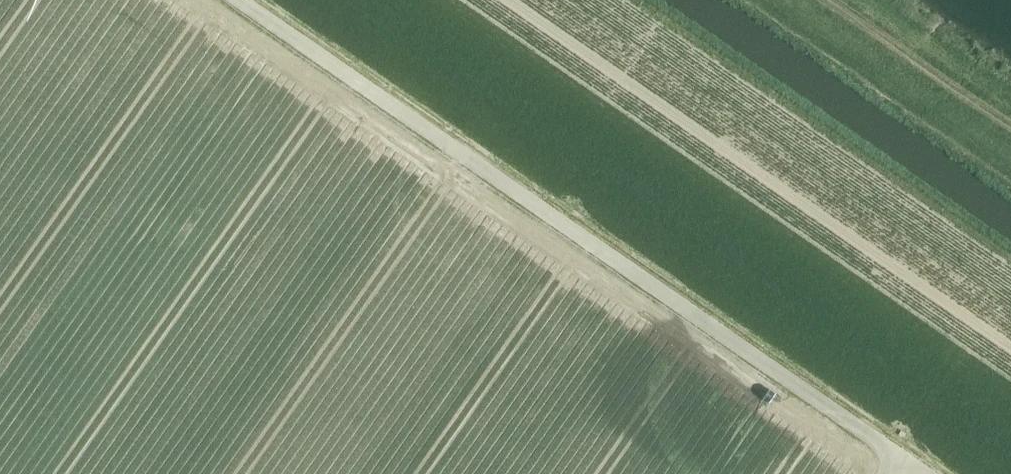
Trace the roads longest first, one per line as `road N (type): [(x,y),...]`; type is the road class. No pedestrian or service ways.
road 1 (track): [(833,0),(1010,123)]

